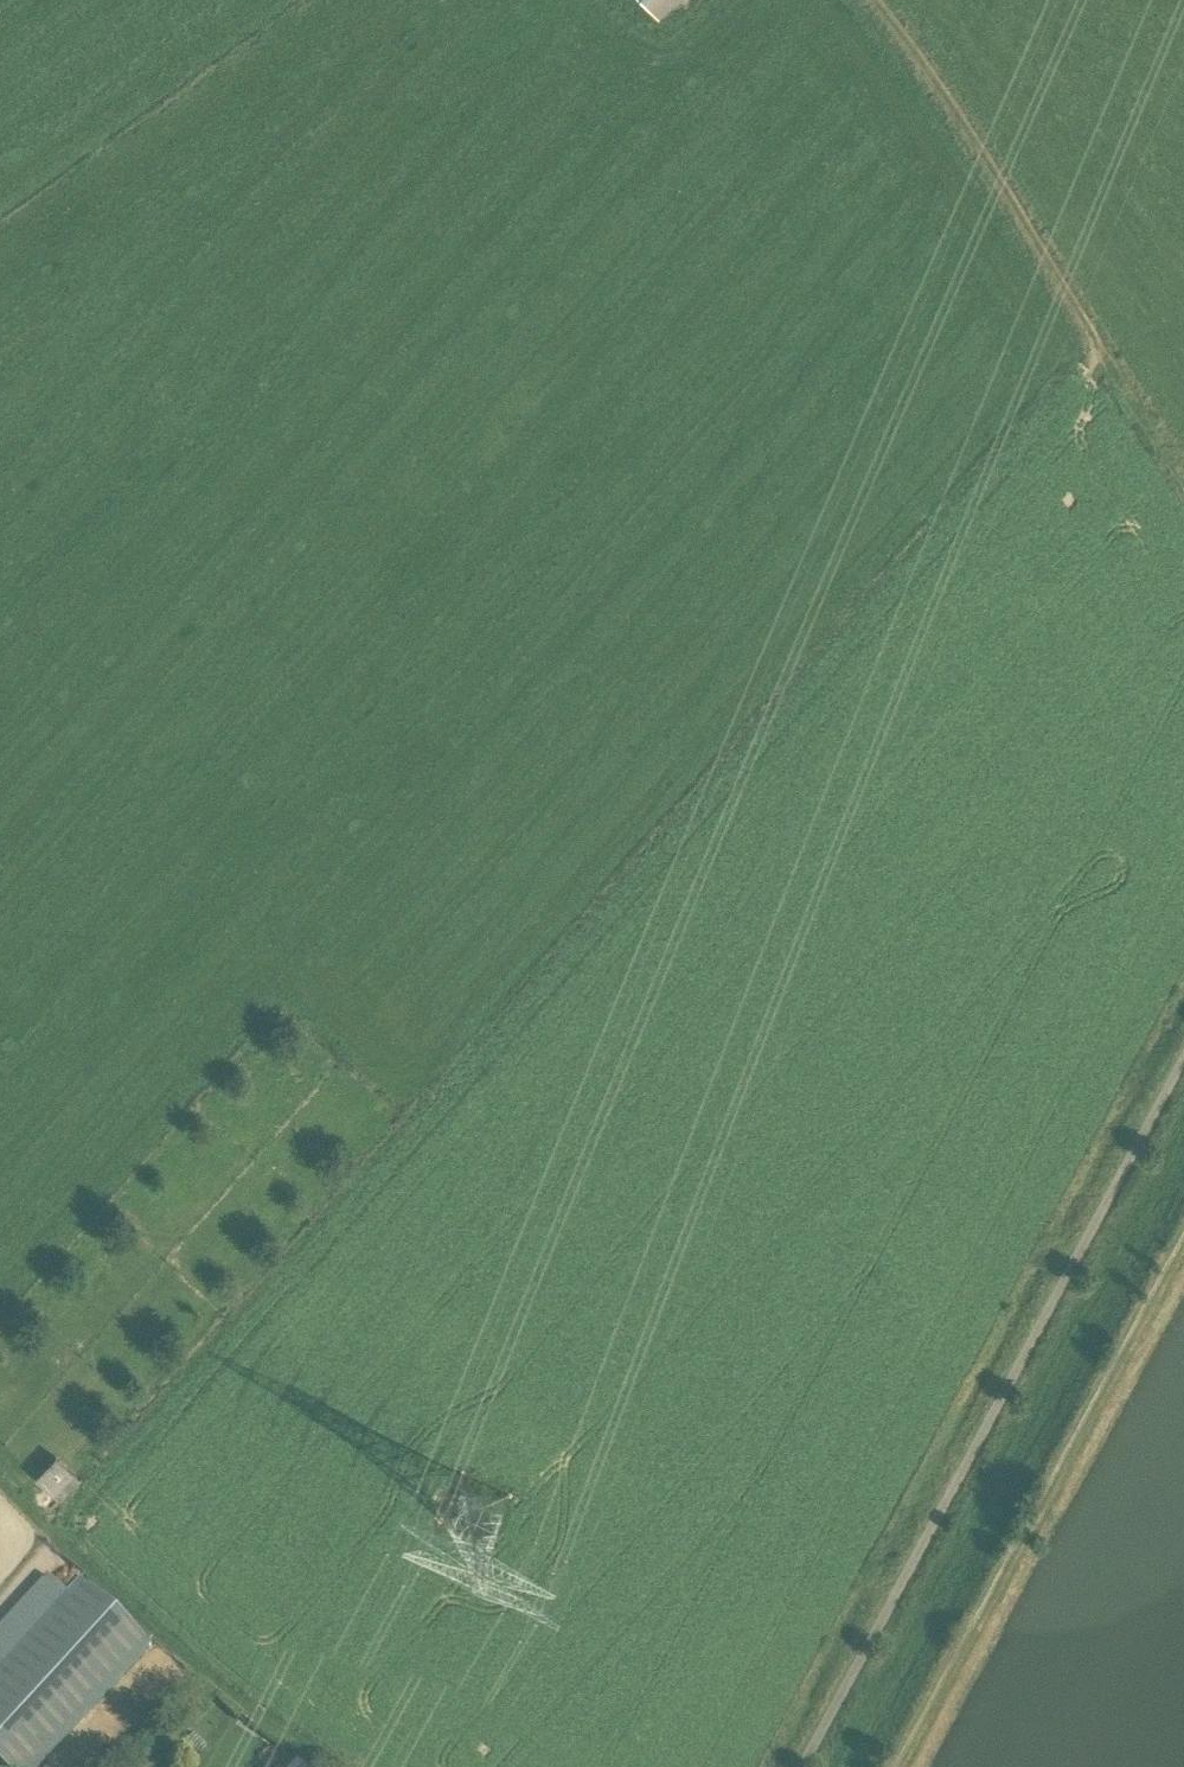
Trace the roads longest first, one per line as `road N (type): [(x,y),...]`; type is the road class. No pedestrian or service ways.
road 1 (unclassified): [(802,1766),(1183,1062)]
road 2 (track): [(1183,481),(1101,360),(929,70),(870,0)]

